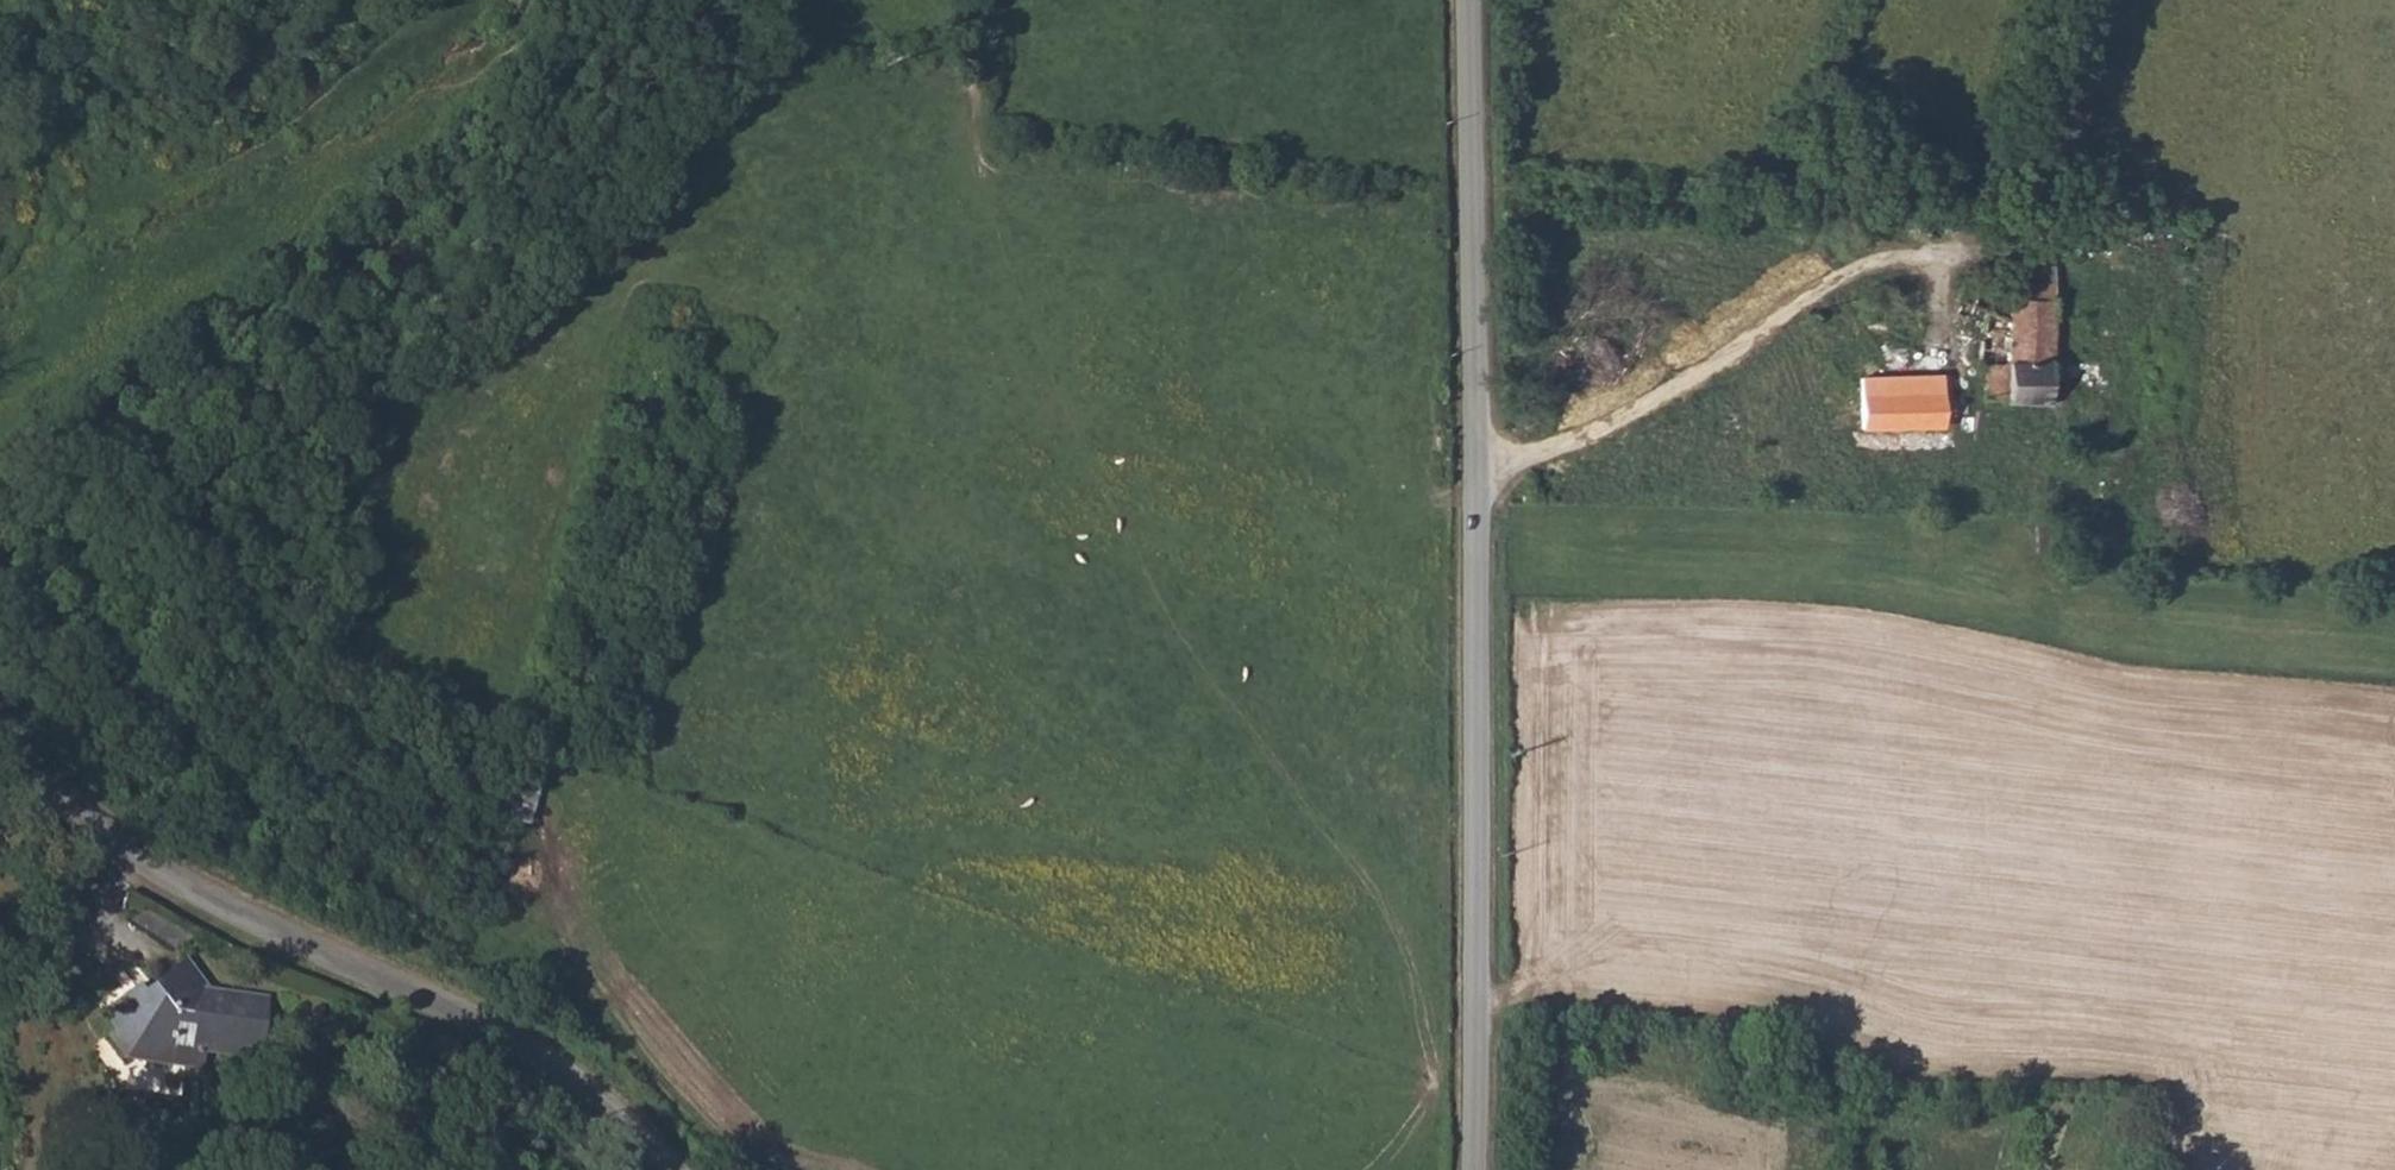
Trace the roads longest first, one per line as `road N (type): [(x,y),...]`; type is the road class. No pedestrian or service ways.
road 1 (unclassified): [(1473,0),(1482,789),(1474,1169)]
road 2 (tertiary): [(661,1169),(570,1074),(430,997),(136,863),(54,785),(0,714)]
road 3 (track): [(1481,468),(1630,411),(1802,322),(1879,269),(1955,255)]

